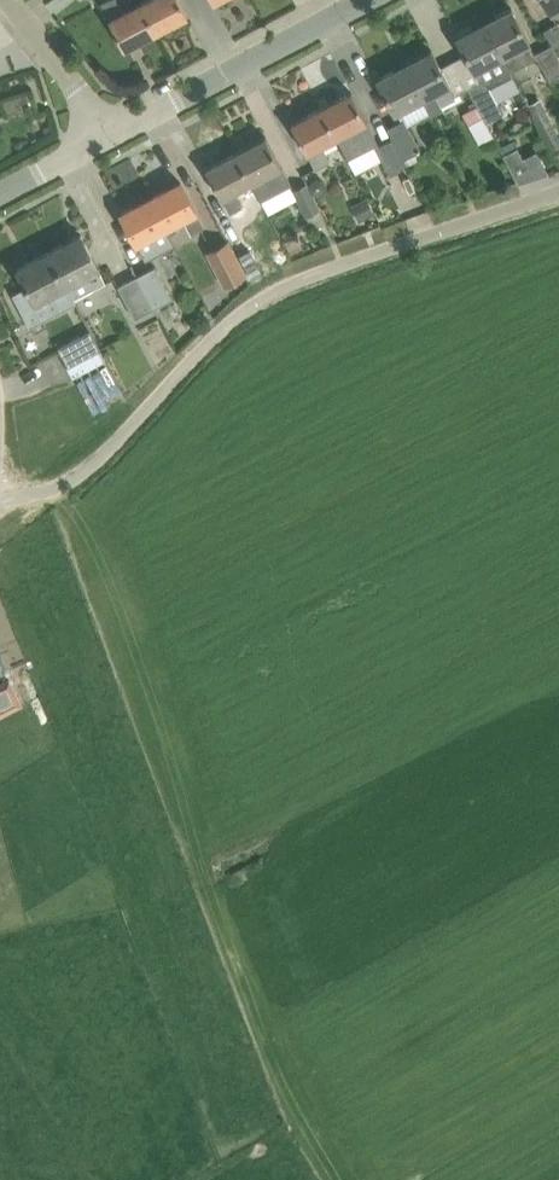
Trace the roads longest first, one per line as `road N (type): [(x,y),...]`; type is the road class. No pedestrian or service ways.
road 1 (residential): [(0,493),(59,488),(96,463),(226,325),(269,293),(558,192)]
road 2 (tertiary): [(367,0),(106,137)]
road 3 (residential): [(106,137),(10,0)]

